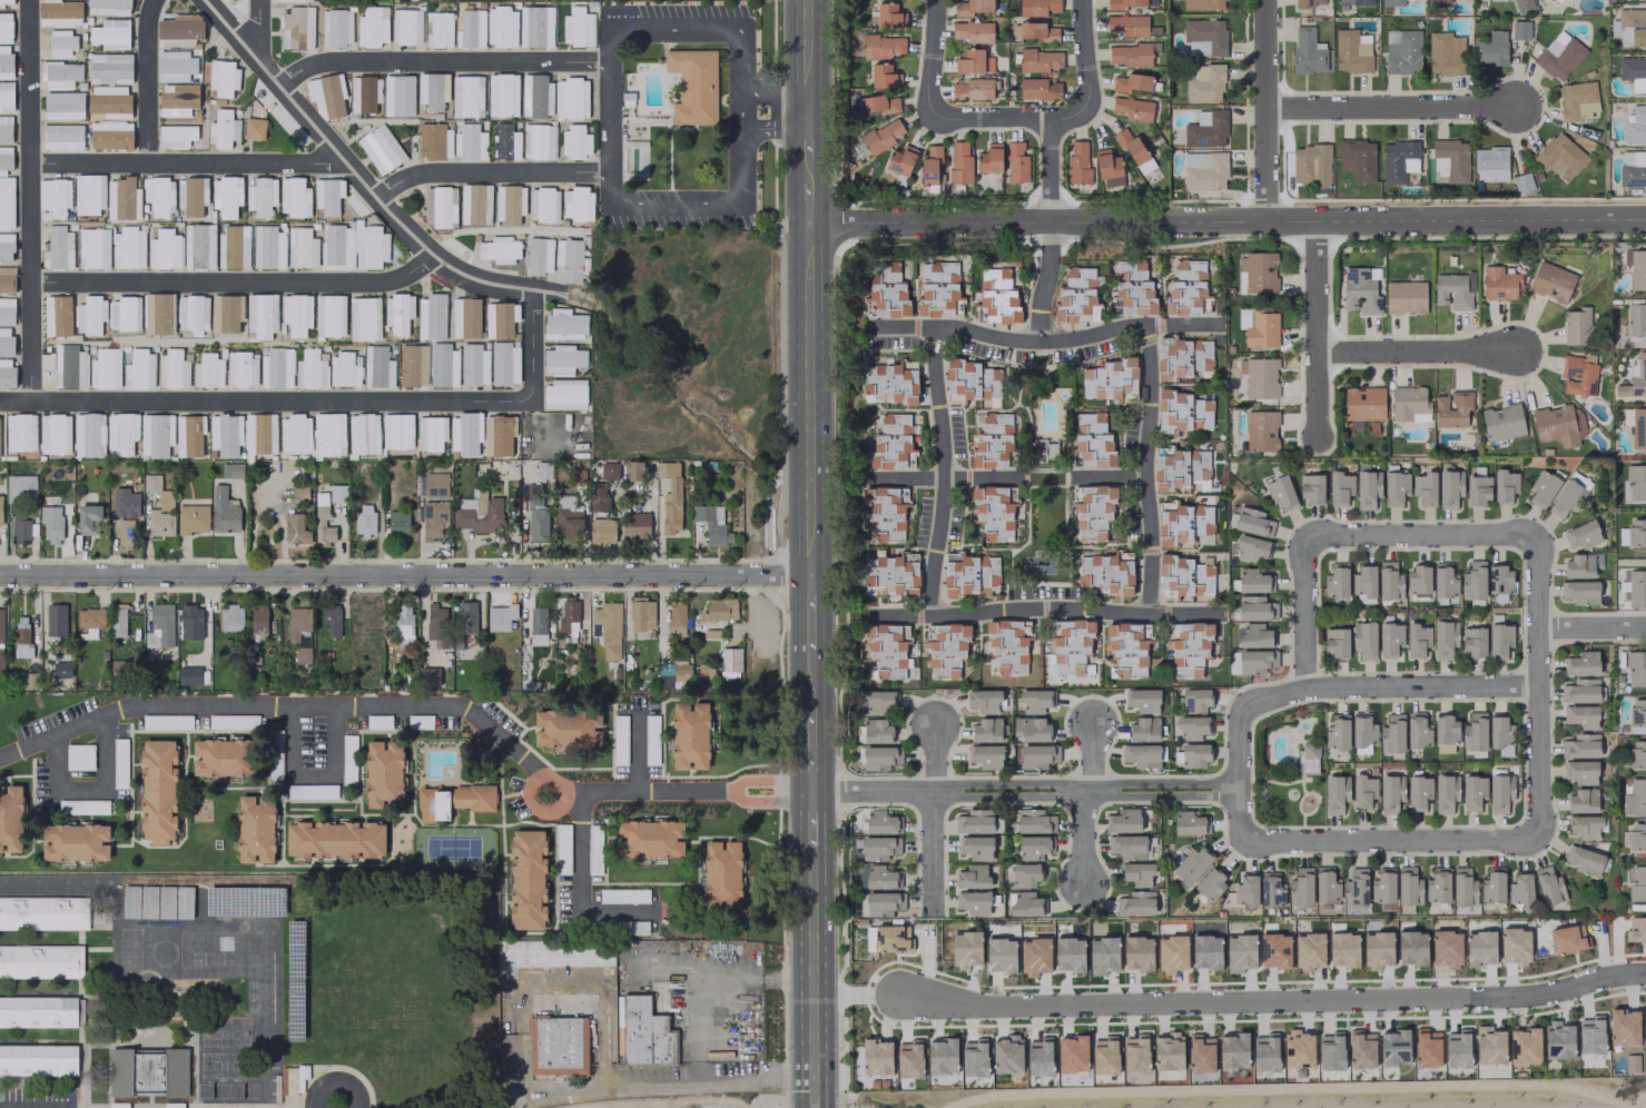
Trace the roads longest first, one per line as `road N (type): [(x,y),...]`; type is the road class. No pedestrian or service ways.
road 1 (residential): [(810,221),(1645,218)]
road 2 (residential): [(0,574),(810,574)]
road 3 (residential): [(0,758),(120,708),(445,705),(467,710),(565,793),(728,791)]
road 4 (residential): [(1645,973),(1529,996),(998,1005),(909,996)]
road 5 (residential): [(0,402),(533,399)]
road 6 (residential): [(205,0),(376,200),(435,257),(474,280),(581,298)]
road 7 (residential): [(811,793),(1239,790)]
road 8 (residential): [(31,283),(380,283),(435,257)]
road 9 (residential): [(32,402),(30,0)]
road 10 (residential): [(869,328),(955,328),(1042,345),(1149,327),(1224,325)]
road 11 (residential): [(866,615),(1224,615)]
road 12 (secondary): [(810,221),(810,574)]
road 13 (residential): [(280,87),(316,65),(611,61)]
road 14 (residential): [(31,165),(312,165),(341,156)]
road 15 (residential): [(1540,839),(1536,536)]
road 16 (residential): [(1245,843),(1540,839)]
road 17 (residential): [(1246,705),(1308,690),(1539,687)]
road 18 (residential): [(1149,327),(1153,615)]
road 19 (residential): [(935,330),(944,508),(928,616)]
road 20 (secondary): [(811,854),(811,1107)]
road 21 (residential): [(1270,110),(1516,108)]
road 22 (residential): [(376,200),(432,171),(611,174)]
road 23 (residential): [(611,206),(739,206),(739,93)]
road 24 (residential): [(1536,536),(1305,538)]
road 25 (residential): [(1266,0),(1270,219)]
road 26 (residential): [(1317,219),(1320,438)]
road 27 (residential): [(1318,354),(1516,352)]
road 28 (residential): [(739,93),(739,29),(611,29)]
road 29 (residential): [(935,725),(934,907)]
road 30 (residential): [(611,29),(611,206)]
road 31 (residential): [(1094,725),(1085,892)]
road 32 (residential): [(147,165),(147,33),(155,0)]
road 33 (residential): [(1305,538),(1308,690)]
road 34 (residential): [(939,116),(1051,122),(1083,109)]
road 35 (residential): [(1246,705),(1238,818),(1245,843)]
road 36 (residential): [(1053,220),(1042,345)]

